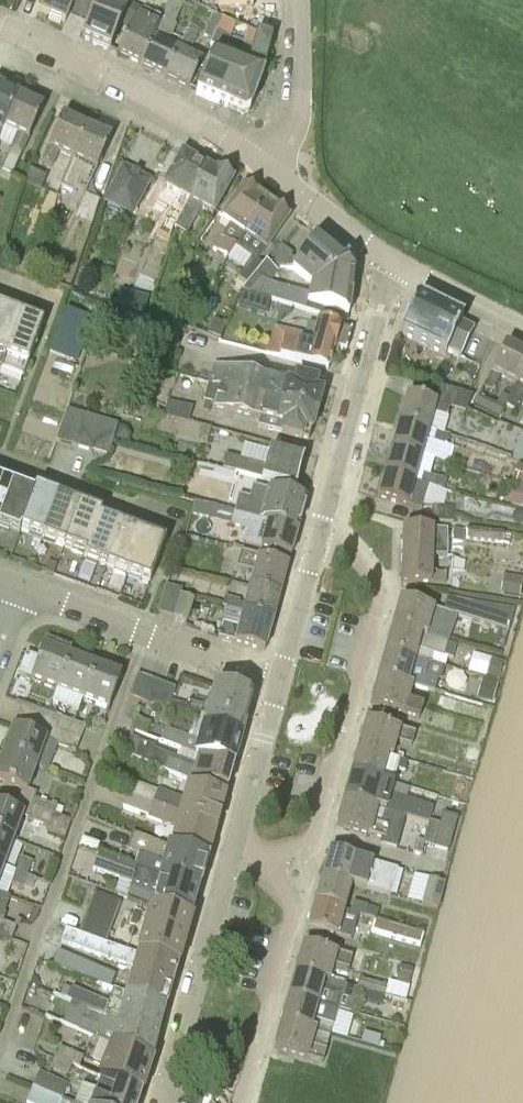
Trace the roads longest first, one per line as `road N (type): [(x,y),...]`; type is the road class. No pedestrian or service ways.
road 1 (residential): [(316,543),(362,562),(380,605),(316,833),(311,844),(266,863)]
road 2 (residential): [(269,170),(145,93),(0,24)]
road 3 (residential): [(316,543),(385,290),(398,265)]
road 4 (residential): [(18,587),(279,684)]
road 5 (residential): [(161,1102),(231,853)]
road 6 (residential): [(266,863),(293,905),(293,920),(241,1102)]
road 7 (residential): [(0,461),(174,523)]
road 8 (residential): [(269,170),(293,133),(301,95),(297,0)]
road 9 (residential): [(231,853),(279,684)]
road 10 (residential): [(398,265),(269,170)]
road 11 (residential): [(279,684),(316,543)]
road 12 (residential): [(522,328),(398,265)]

